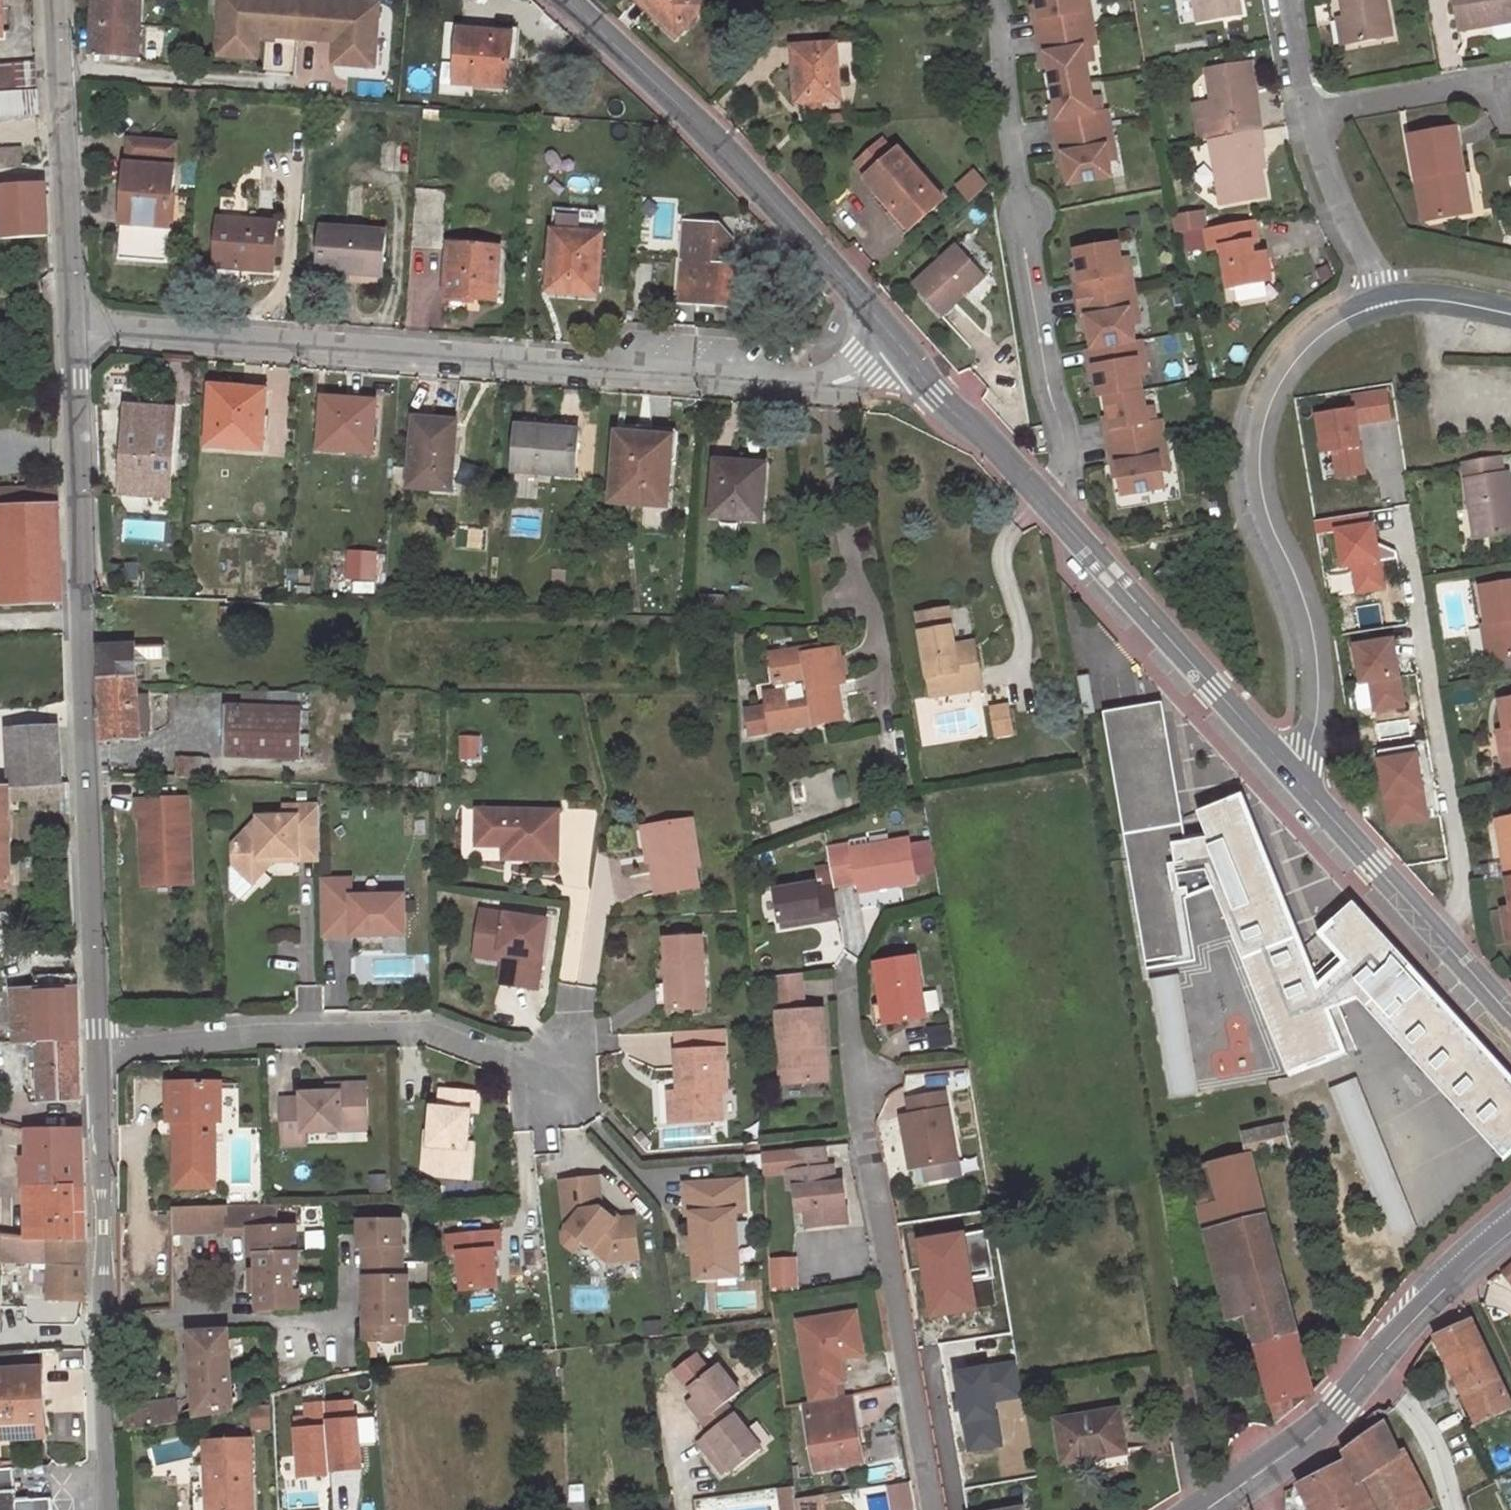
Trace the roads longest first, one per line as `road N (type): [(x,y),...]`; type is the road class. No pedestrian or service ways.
road 1 (residential): [(76,333),(824,382),(863,373),(897,344)]
road 2 (unclassified): [(76,333),(99,1047)]
road 3 (residential): [(1384,297),(1332,325),(1294,363),(1269,405),(1257,461),(1263,501),(1309,612),(1316,659),(1315,719),(1296,776)]
road 4 (residential): [(931,1509),(858,1110),(851,984)]
road 5 (residential): [(1039,499),(1068,457),(1007,0)]
road 6 (unclassified): [(563,0),(697,126),(897,344)]
road 7 (residential): [(565,1086),(436,1034),(99,1047)]
road 8 (unclassified): [(99,1047),(107,1509)]
road 9 (unclassified): [(1206,1509),(1341,1406),(1460,1271),(1510,1229)]
road 10 (unclassified): [(1039,499),(1296,776)]
road 11 (unclassified): [(54,0),(76,333)]
road 12 (unclassified): [(1296,776),(1510,1017)]
road 13 (unclassified): [(897,344),(934,396),(1039,499)]
road 14 (residential): [(1510,83),(1315,119)]
road 15 (residential): [(1315,119),(1384,297)]
road 16 (residential): [(1510,315),(1384,297)]
road 17 (residential): [(1285,0),(1315,119)]
road 18 (track): [(1510,1381),(1460,1271)]

